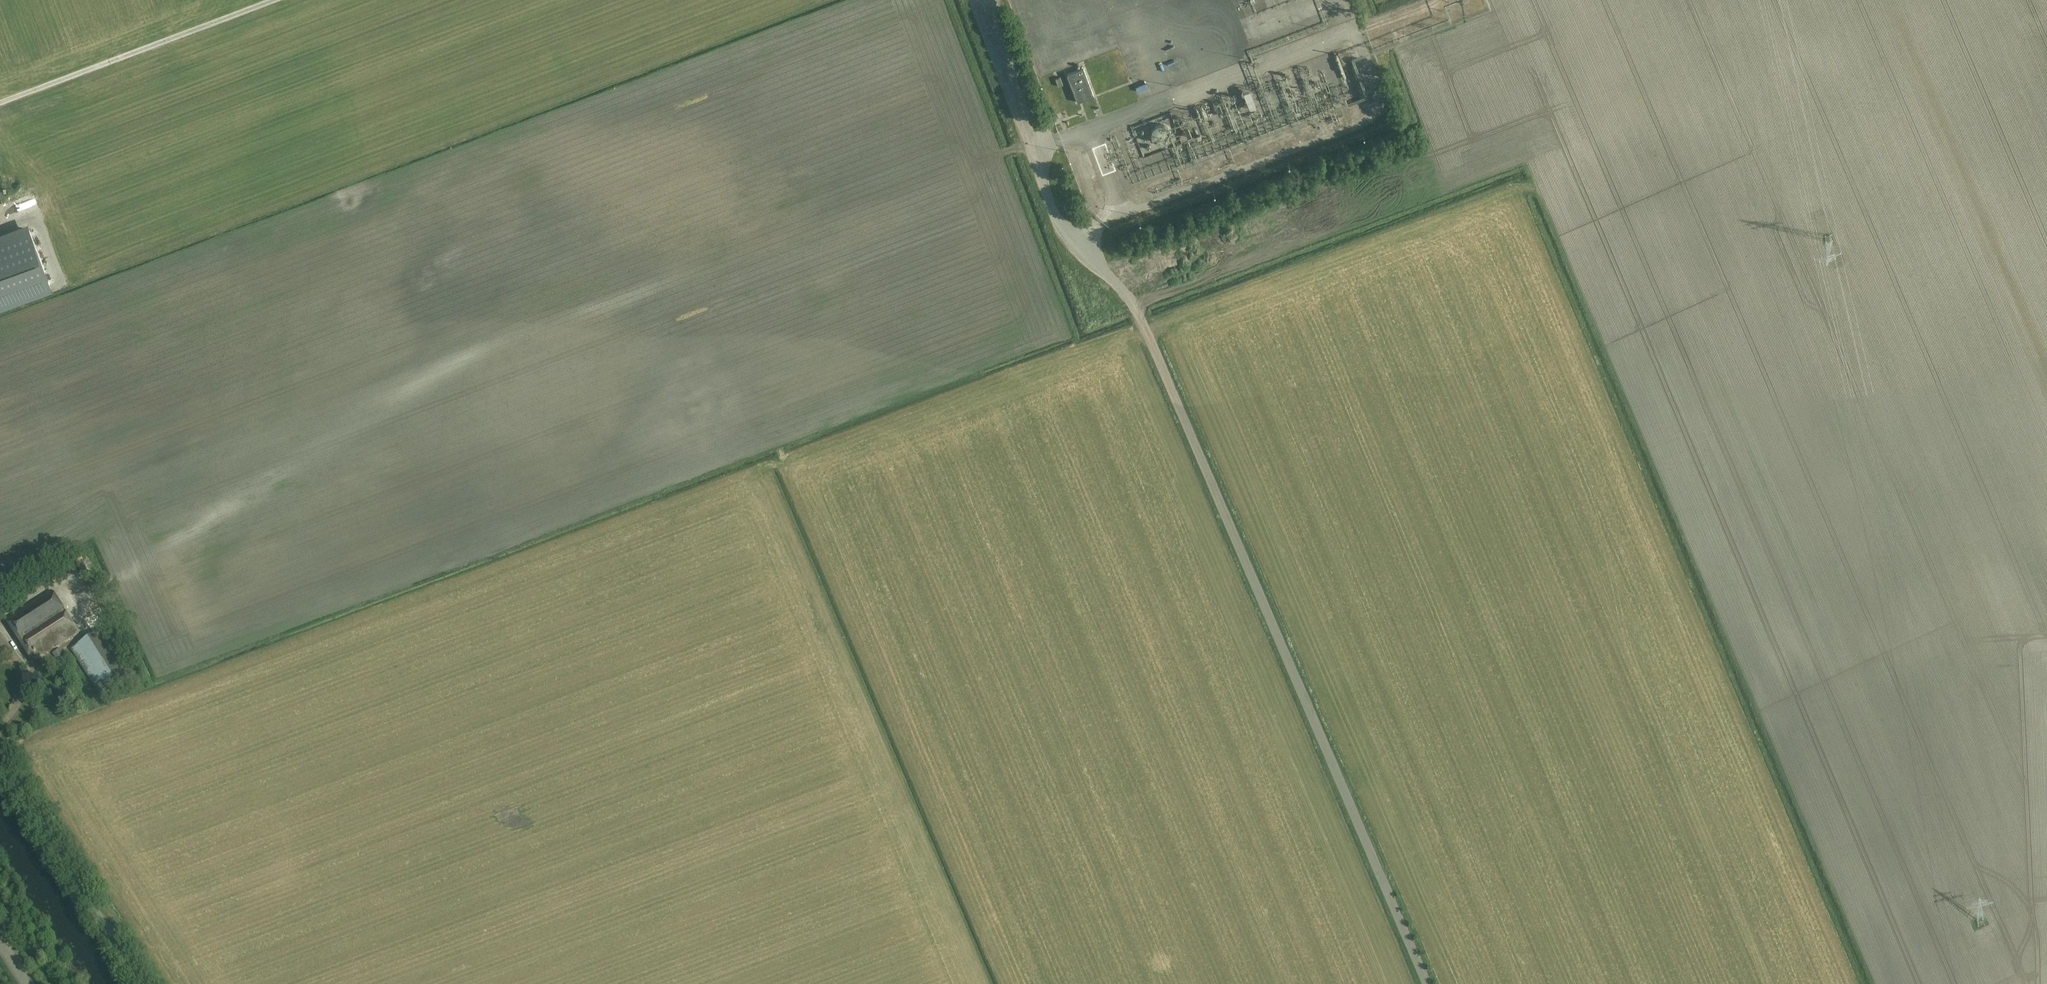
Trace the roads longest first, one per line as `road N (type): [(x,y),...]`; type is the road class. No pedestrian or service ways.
road 1 (unclassified): [(0,762),(142,983)]

